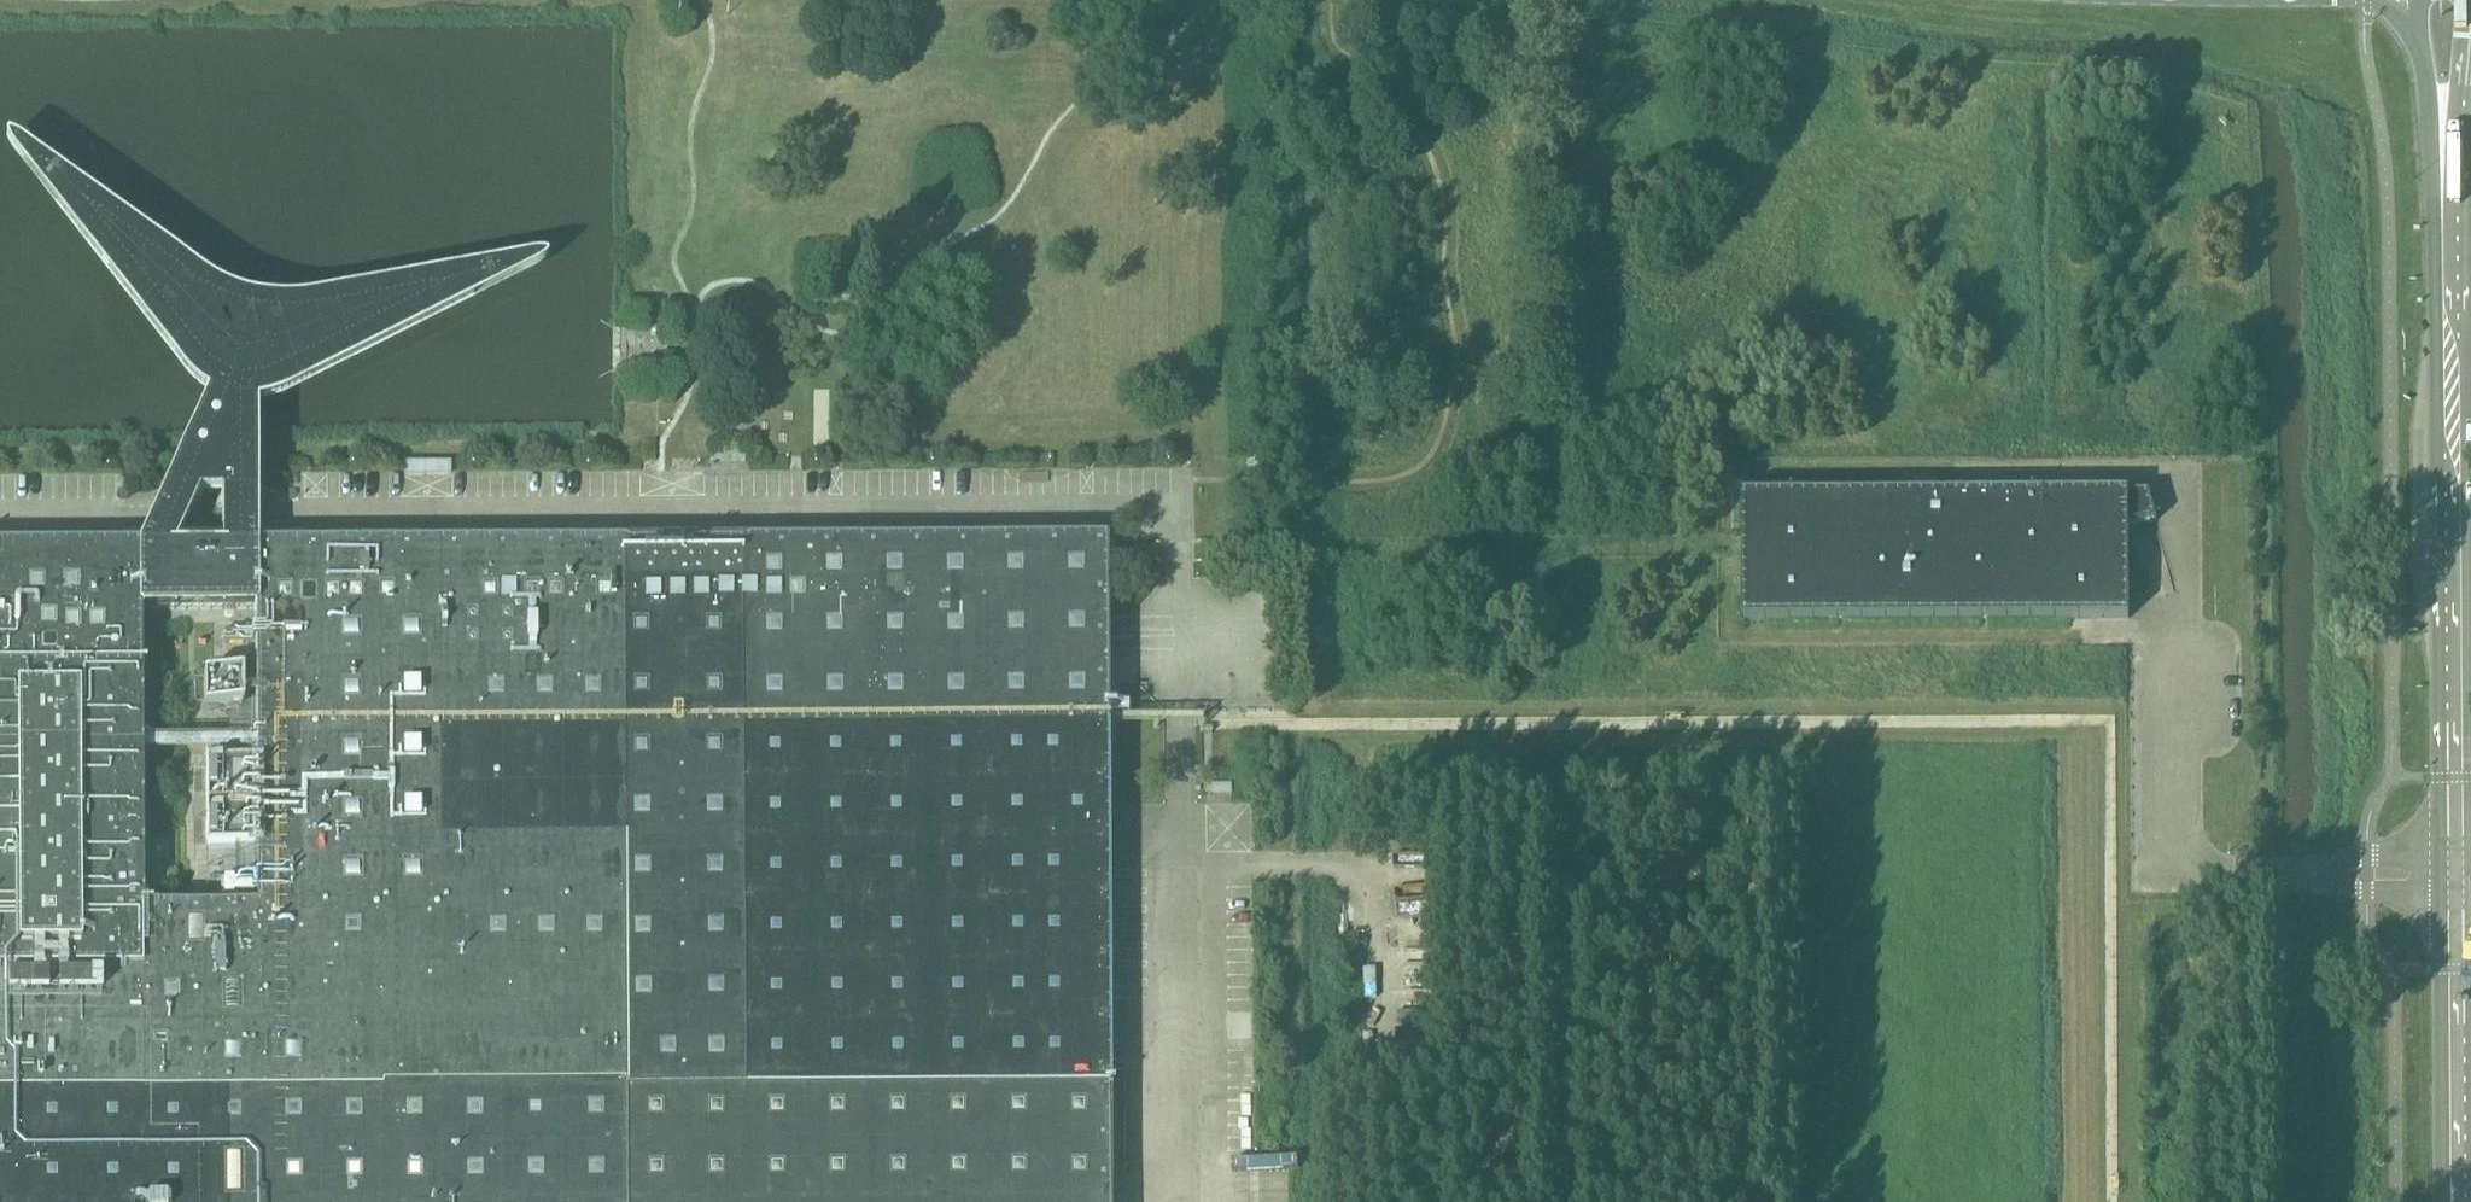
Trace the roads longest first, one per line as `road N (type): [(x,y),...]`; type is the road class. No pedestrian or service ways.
road 1 (track): [(2112,1201),(2109,718),(1183,724)]
road 2 (tertiary): [(2456,857),(2444,126)]
road 3 (tertiary): [(2459,1201),(2456,888)]
road 4 (tertiary): [(2416,0),(2421,54),(2444,126)]
road 5 (tertiary): [(2444,126),(2466,34),(2465,0)]

